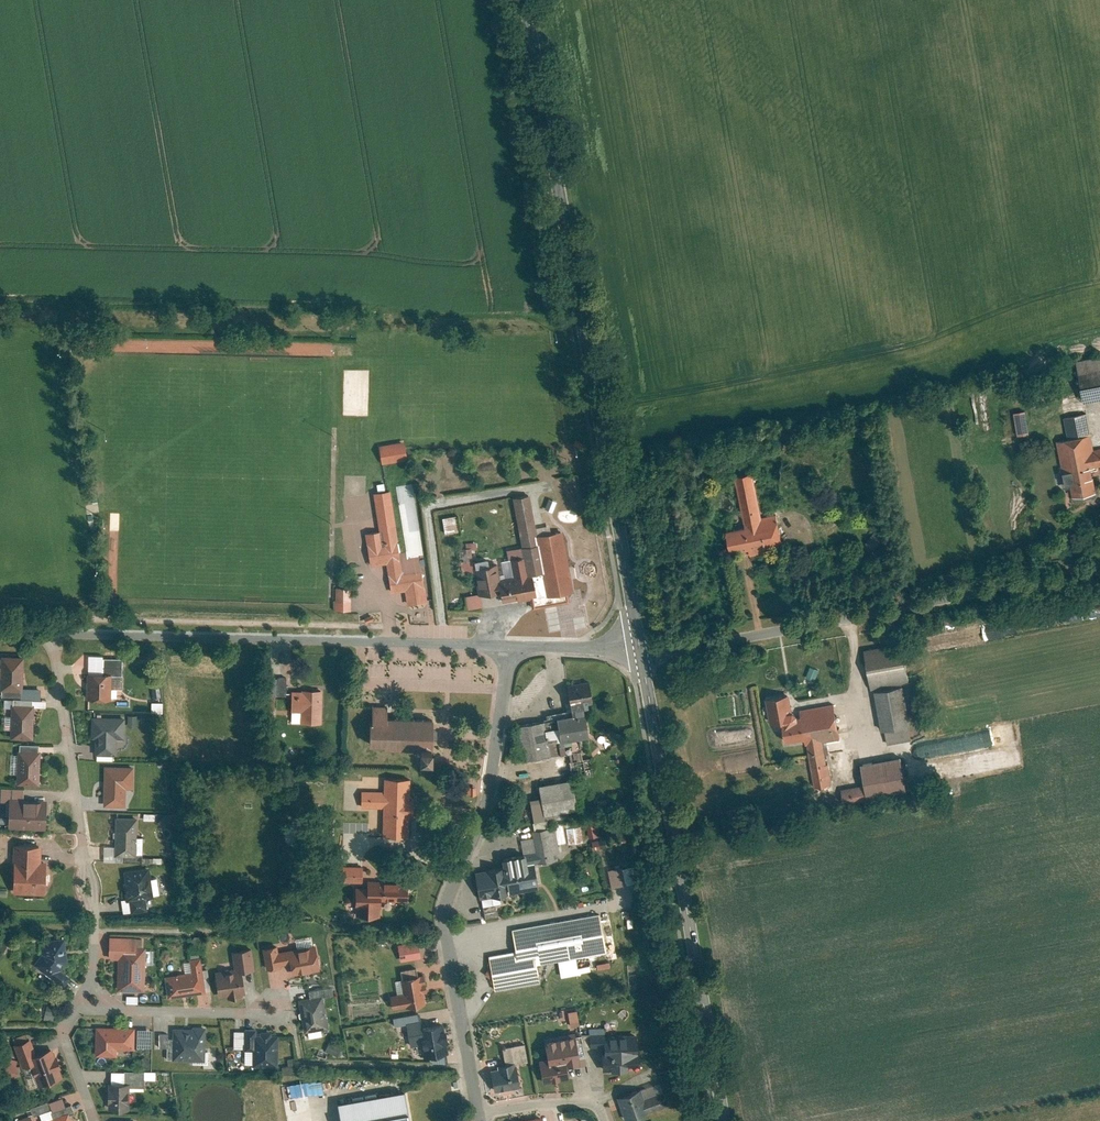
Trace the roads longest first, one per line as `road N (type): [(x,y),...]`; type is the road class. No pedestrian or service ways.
road 1 (tertiary): [(525,0),(640,645)]
road 2 (residential): [(511,643),(481,815),(444,903),(479,1112)]
road 3 (tertiary): [(642,657),(720,1120)]
road 4 (residential): [(1099,572),(642,657)]
road 5 (residential): [(511,643),(57,635)]
road 6 (residential): [(94,978),(97,888),(84,848),(57,635)]
road 7 (residential): [(289,1013),(123,1010)]
road 8 (residential): [(479,1112),(591,1101),(607,1120)]
road 9 (residential): [(640,645),(511,643)]
road 10 (residential): [(78,1009),(63,1029),(96,1120)]

